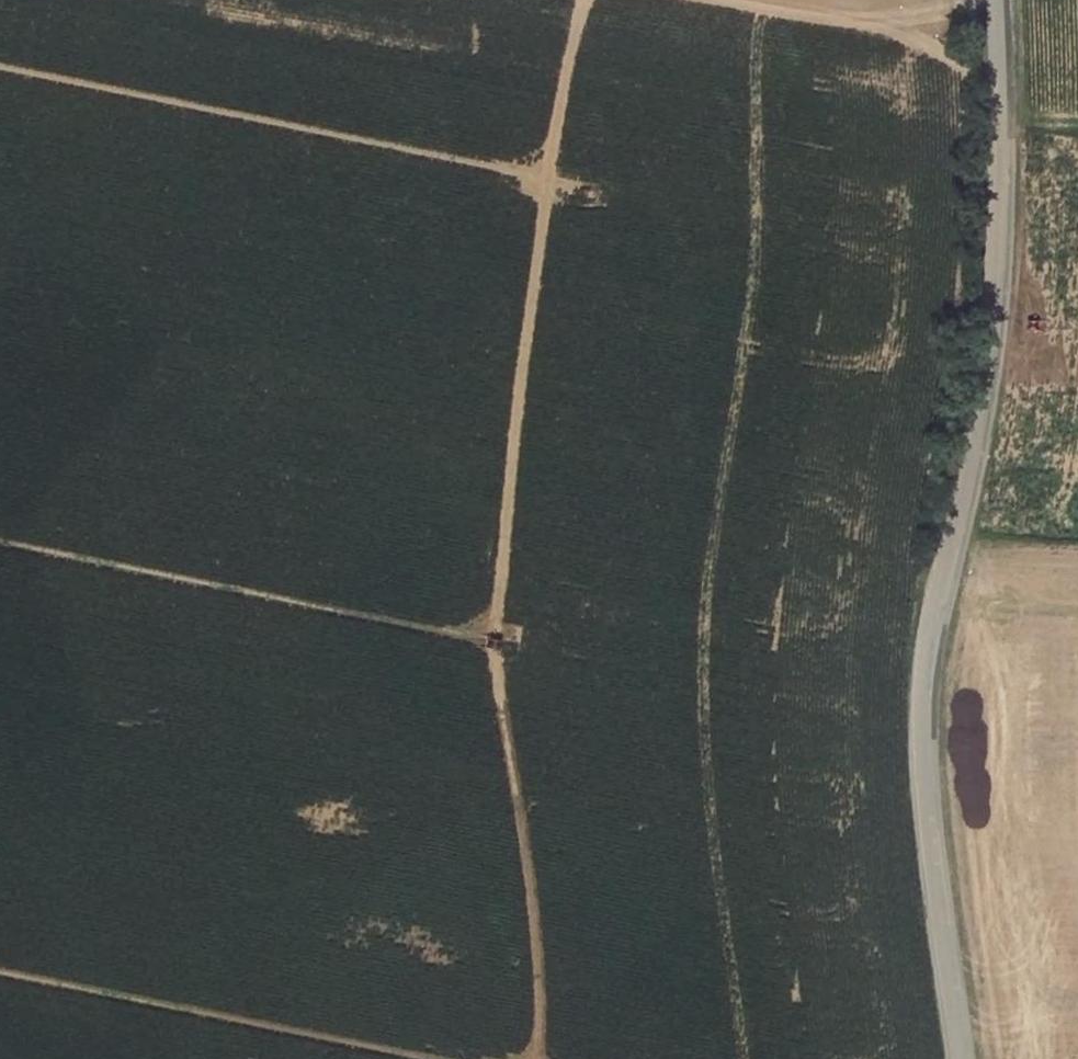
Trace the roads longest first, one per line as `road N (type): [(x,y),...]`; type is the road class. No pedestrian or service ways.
road 1 (unclassified): [(955,1058),(918,769),(921,679),(981,377),(993,238),(986,0)]

